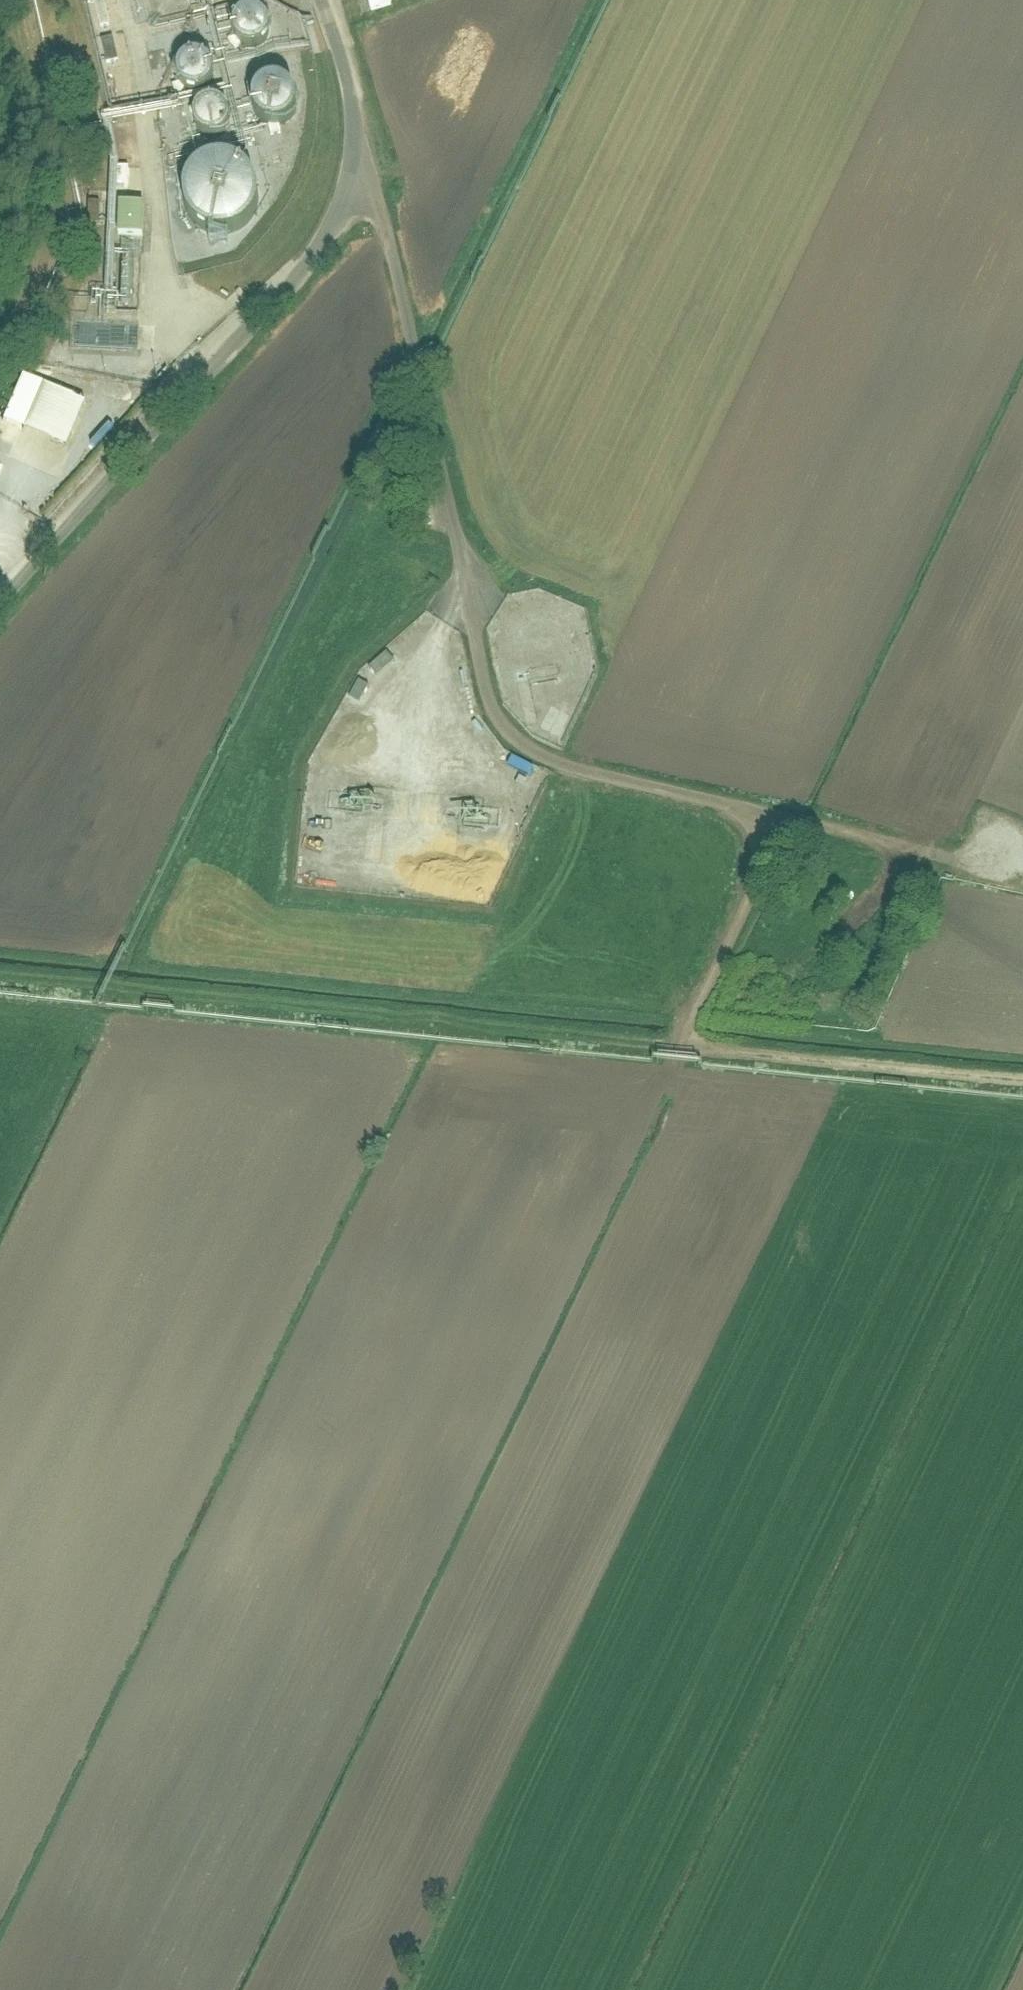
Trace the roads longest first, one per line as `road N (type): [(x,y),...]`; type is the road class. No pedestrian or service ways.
road 1 (track): [(353,171),(380,206),(502,708),(518,745),(763,818),(768,856),(680,1049),(0,977)]
road 2 (unclassified): [(322,0),(343,61),(358,146),(333,227),(313,262),(0,613)]
road 3 (track): [(672,1065),(680,1049),(1022,1083)]

